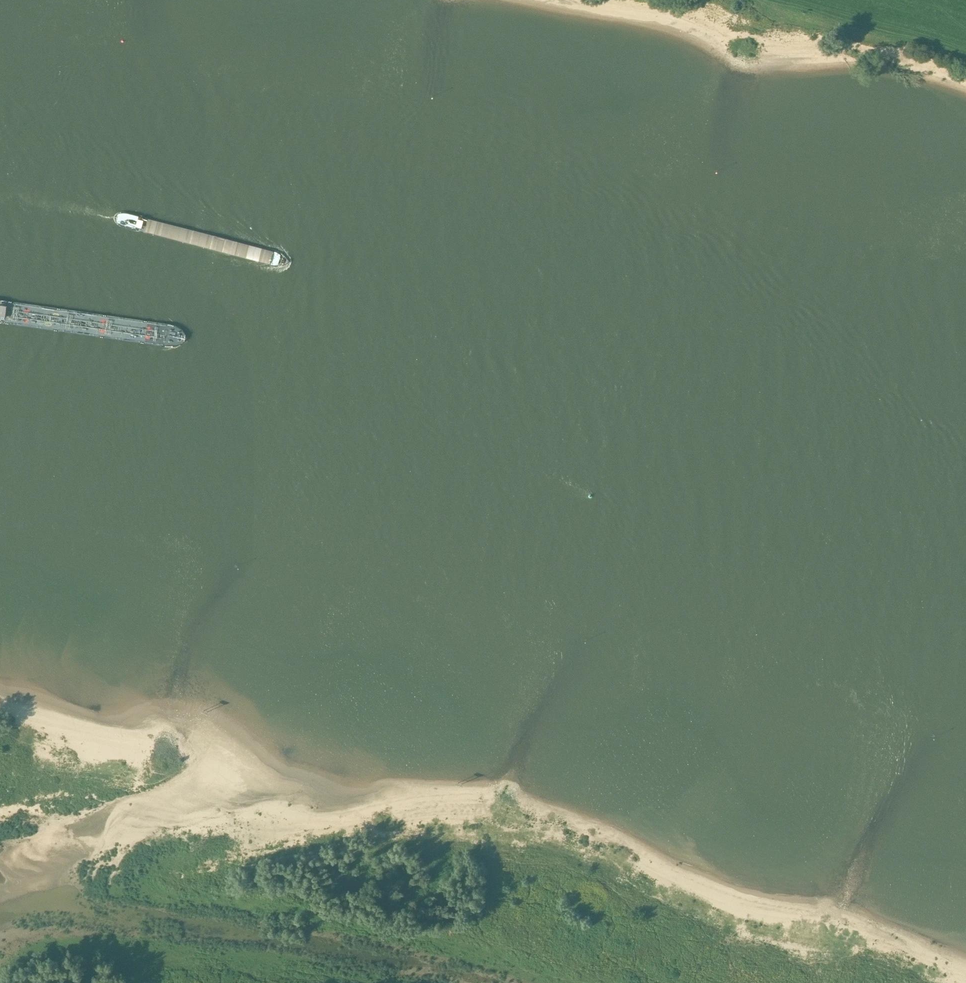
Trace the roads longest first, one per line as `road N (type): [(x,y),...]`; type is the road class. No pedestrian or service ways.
road 1 (track): [(965,53),(803,0)]

